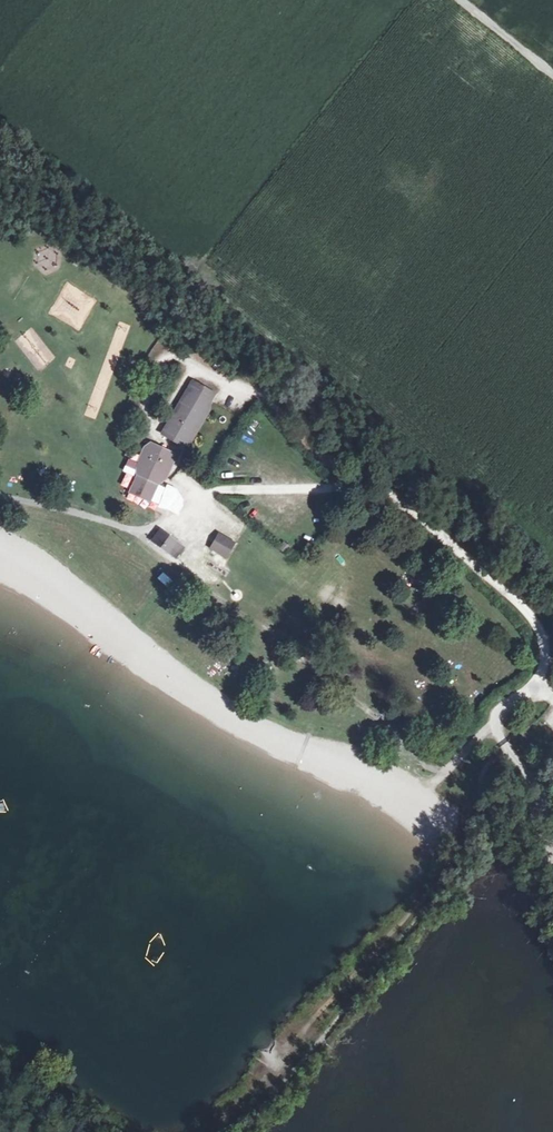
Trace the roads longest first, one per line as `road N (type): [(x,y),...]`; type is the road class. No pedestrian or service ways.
road 1 (track): [(494,724),(542,675),(536,626),(382,488),(211,490)]

